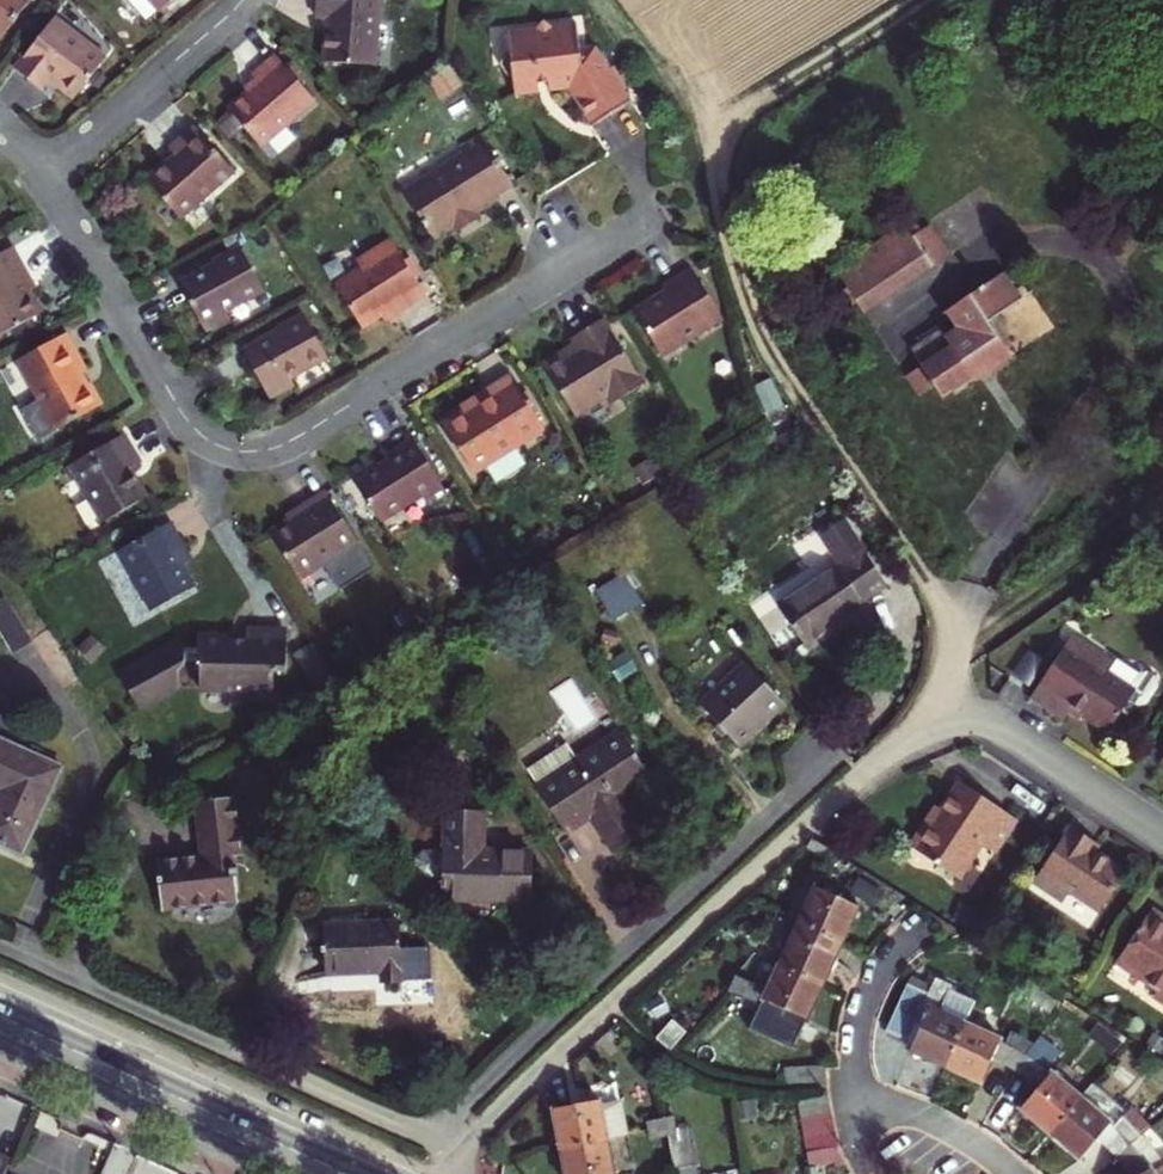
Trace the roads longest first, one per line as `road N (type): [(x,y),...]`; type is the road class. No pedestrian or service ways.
road 1 (residential): [(649,217),(307,432),(240,453),(189,424),(34,181)]
road 2 (residential): [(458,1155),(893,748),(930,725)]
road 3 (track): [(960,623),(773,365),(739,268),(723,148)]
road 4 (residential): [(0,944),(458,1155)]
road 5 (primary): [(366,1173),(0,1006)]
road 6 (primary): [(0,1043),(286,1173)]
road 7 (residential): [(34,181),(243,0)]
road 8 (residential): [(930,725),(968,718),(1009,731),(1162,833)]
road 9 (track): [(939,0),(723,148)]
road 10 (residential): [(854,1095),(854,1037),(865,1002),(881,968),(923,928)]
road 11 (residential): [(854,1095),(945,1128),(1013,1173)]

